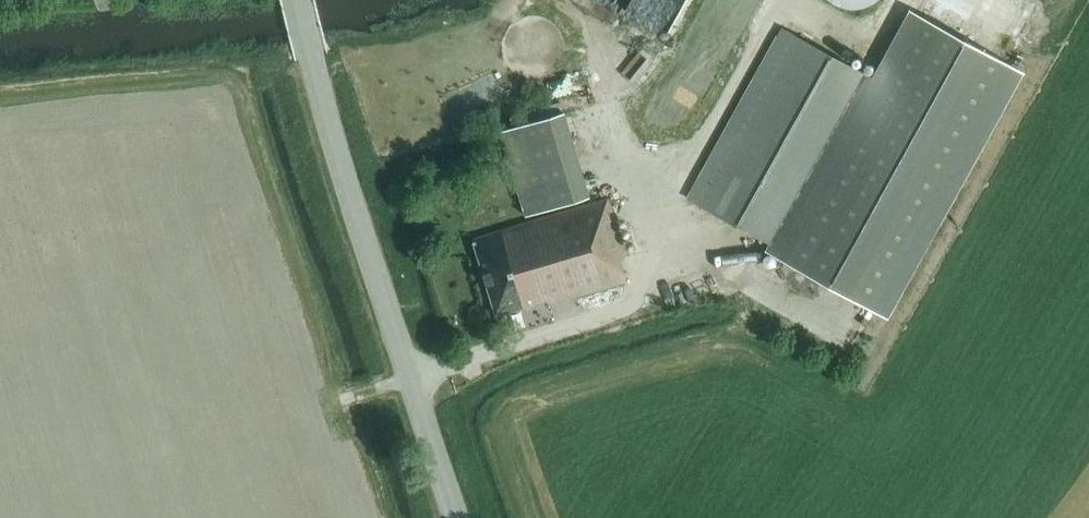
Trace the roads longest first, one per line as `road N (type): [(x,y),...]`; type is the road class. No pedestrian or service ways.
road 1 (tertiary): [(458,517),(297,0)]
road 2 (track): [(686,282),(664,204),(772,0)]

